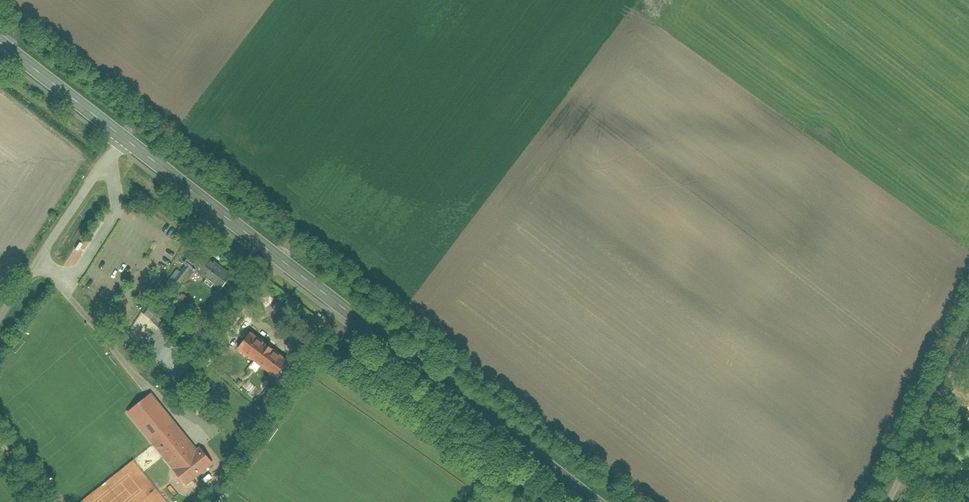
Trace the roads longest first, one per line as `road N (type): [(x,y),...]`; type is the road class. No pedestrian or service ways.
road 1 (primary): [(597,501),(126,137)]
road 2 (unclassified): [(0,314),(126,137)]
road 3 (unclassified): [(892,501),(968,345)]
road 4 (primary): [(126,137),(0,40)]

